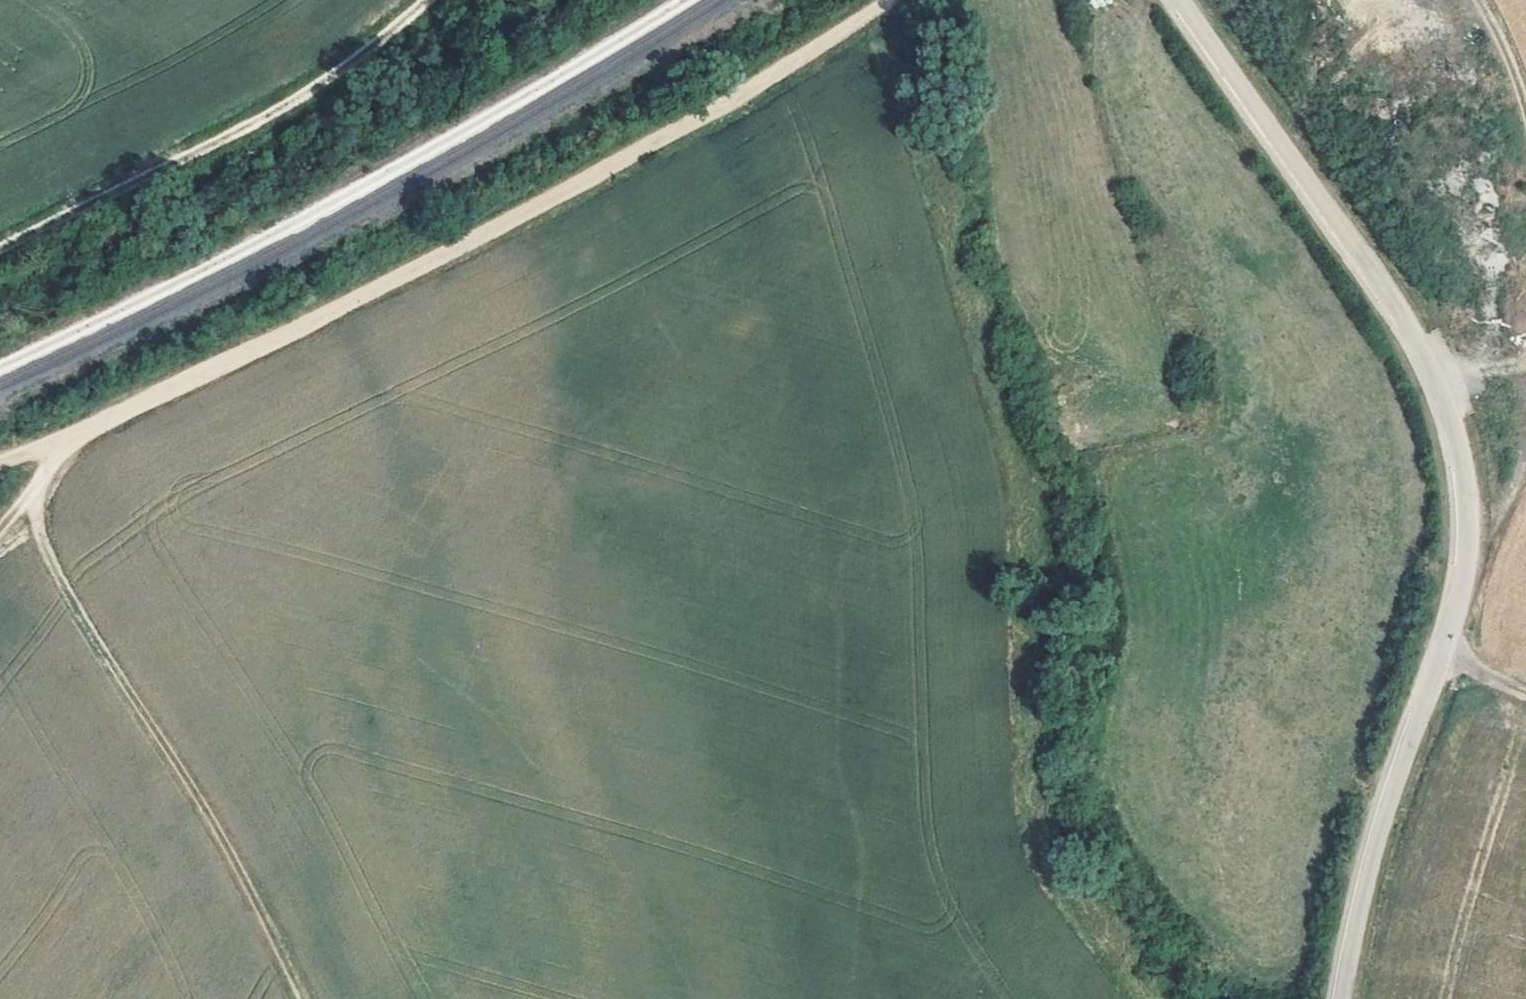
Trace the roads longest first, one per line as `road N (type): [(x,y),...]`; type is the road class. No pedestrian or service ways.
road 1 (unclassified): [(1342,998),(1394,784),(1468,567),(1470,499),(1449,401),(1422,342),(1181,0)]
road 2 (track): [(893,0),(816,51),(411,271),(0,467)]
road 3 (track): [(34,495),(51,561),(228,857),(296,998)]
road 4 (track): [(430,0),(278,113),(0,249)]

